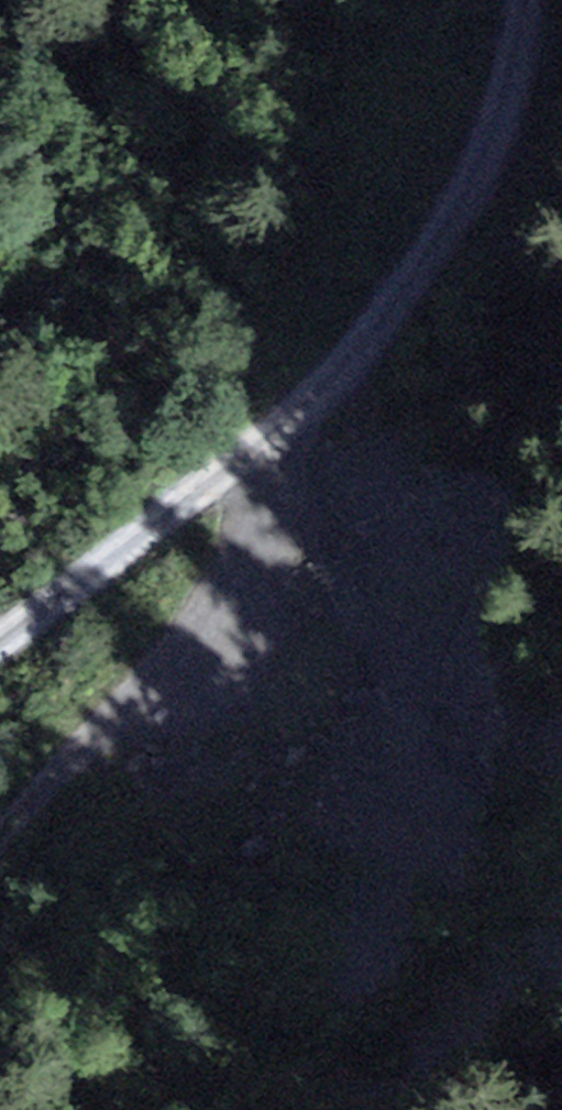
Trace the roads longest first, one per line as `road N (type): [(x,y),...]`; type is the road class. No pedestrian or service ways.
road 1 (track): [(0,653),(304,418),(389,327),(487,160),(528,0)]
road 2 (track): [(0,835),(230,598),(304,418)]

